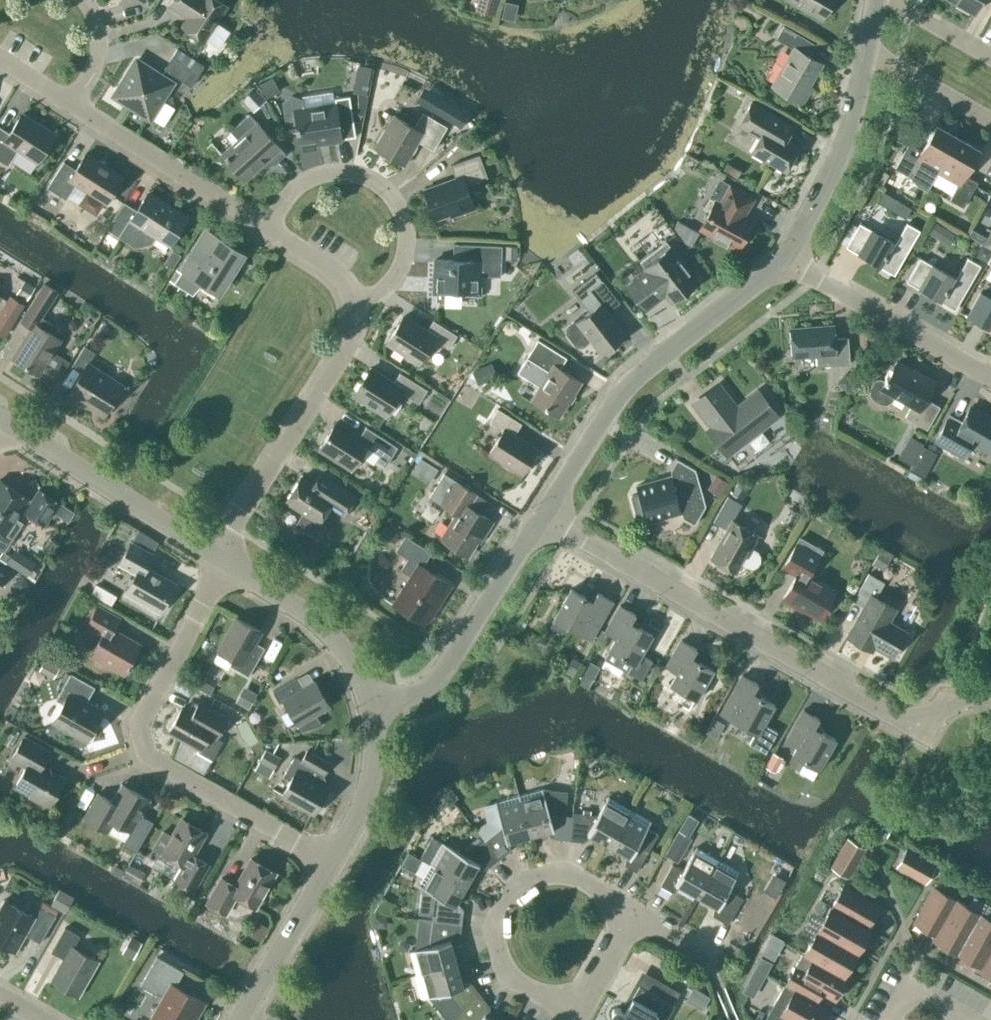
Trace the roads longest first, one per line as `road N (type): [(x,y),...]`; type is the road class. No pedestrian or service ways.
road 1 (residential): [(990,698),(954,697),(922,728),(892,719),(541,513)]
road 2 (residential): [(320,866),(138,763),(147,712),(216,560)]
road 3 (residential): [(541,513),(622,388),(784,259)]
road 4 (residential): [(216,560),(350,329),(352,306)]
road 5 (residential): [(553,1019),(507,993),(493,973),(491,931),(503,908),(528,889),(558,885),(635,911)]
road 6 (residential): [(352,306),(391,281),(400,260),(400,214),(385,192),(350,181),(314,183),(290,198),(266,230)]
road 7 (residential): [(363,716),(430,681),(541,513)]
road 8 (residential): [(0,423),(216,560)]
road 9 (residential): [(784,259),(990,375)]
road 10 (residential): [(266,230),(70,110)]
road 11 (residential): [(784,259),(844,149),(867,48)]
road 12 (residential): [(363,716),(346,665),(303,618),(216,560)]
road 13 (residential): [(231,1019),(320,866)]
road 14 (residential): [(320,866),(355,804),(366,763),(363,716)]
road 15 (residential): [(990,118),(867,48)]
road 16 (residential): [(635,911),(570,1019)]
road 17 (residential): [(70,110),(96,57),(96,33),(77,0)]

